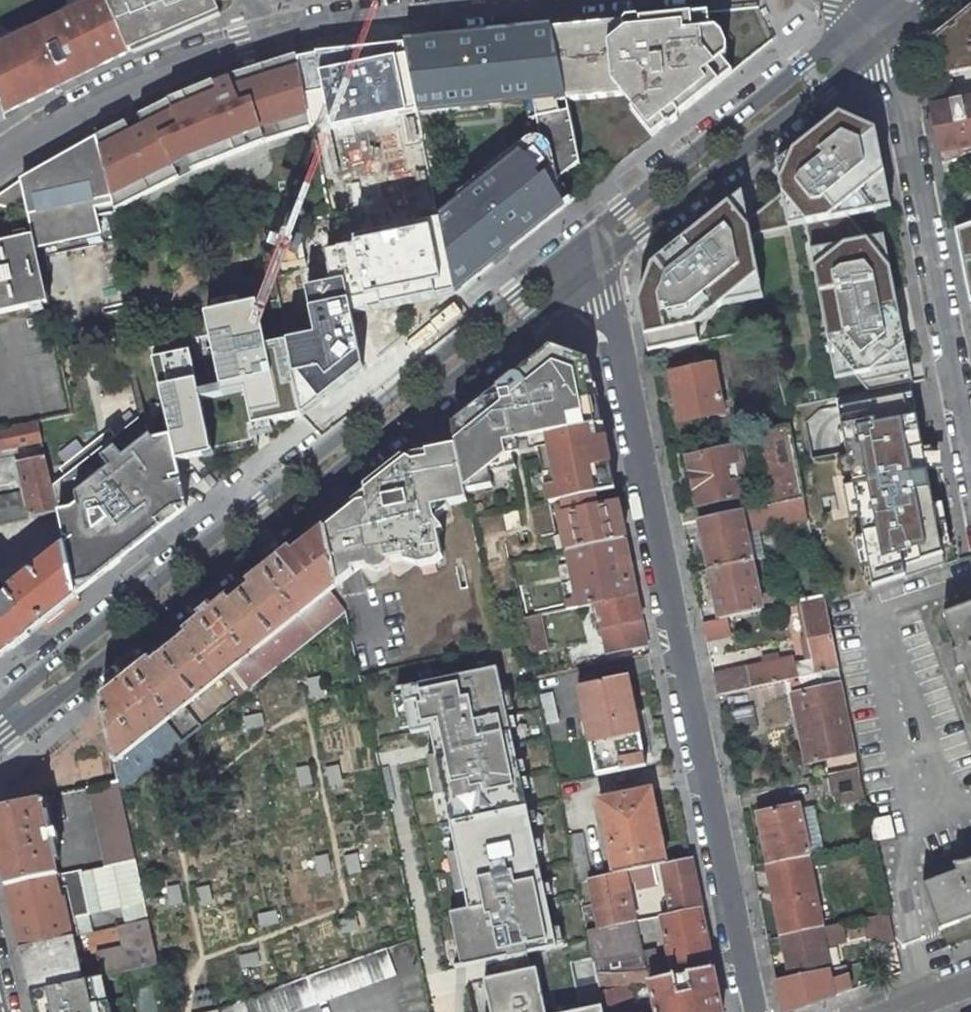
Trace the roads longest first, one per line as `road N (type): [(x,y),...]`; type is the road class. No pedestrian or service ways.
road 1 (secondary): [(0,749),(595,272)]
road 2 (residential): [(757,1011),(607,300),(595,272)]
road 3 (secondary): [(575,248),(0,711)]
road 4 (residential): [(970,485),(885,38)]
road 5 (secondary): [(868,9),(575,248)]
road 6 (secondary): [(595,272),(885,38)]
road 7 (residential): [(275,29),(133,78),(0,159)]
road 8 (residential): [(541,0),(275,29)]
road 9 (residential): [(928,999),(900,880)]

